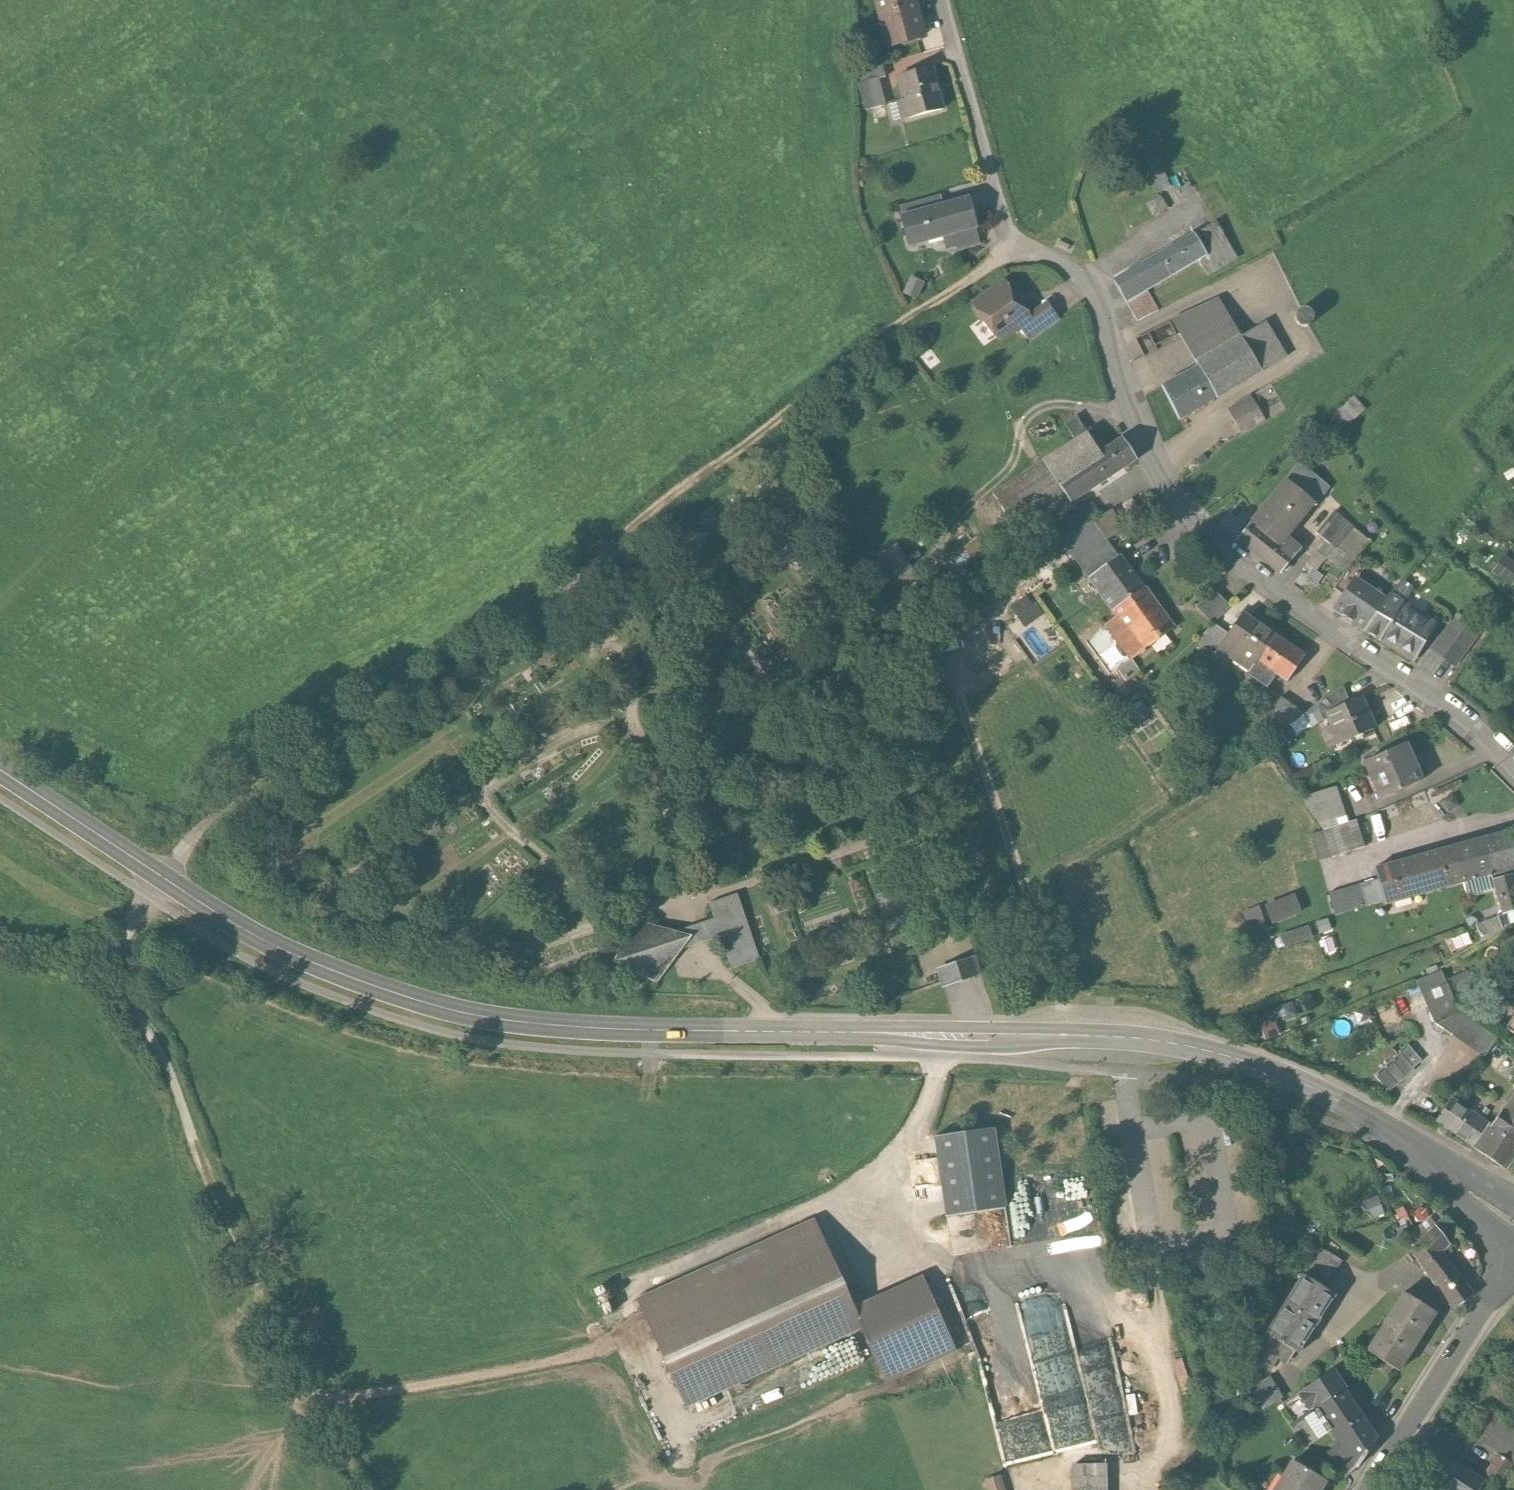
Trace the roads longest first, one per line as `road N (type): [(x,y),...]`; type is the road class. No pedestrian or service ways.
road 1 (secondary): [(0,771),(257,937),(433,1005),(532,1024),(1058,1034),(1177,1045),(1282,1074),(1342,1103),(1513,1224)]
road 2 (track): [(149,898),(160,876),(230,803),(409,697),(575,581),(690,484),(1014,248)]
road 3 (unclassified): [(944,0),(1014,248),(1083,279),(1103,303),(1132,404),(1191,512),(1263,583),(1446,704),(1513,761)]
road 4 (track): [(686,1489),(617,1291),(855,1198),(908,1146),(932,1100),(947,1034)]
road 5 (track): [(362,1489),(298,1369),(219,1198),(170,1065),(118,969),(149,898)]
road 6 (residential): [(1380,1489),(1513,1272)]

